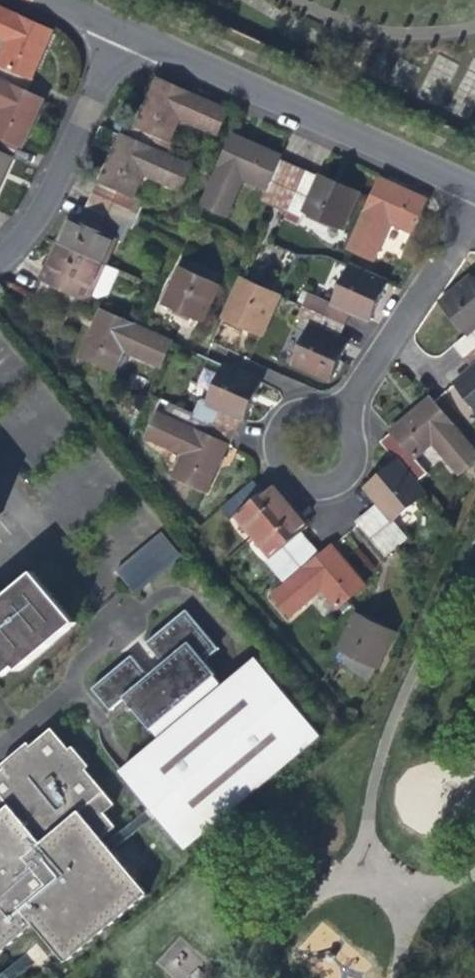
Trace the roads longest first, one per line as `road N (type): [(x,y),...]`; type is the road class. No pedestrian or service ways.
road 1 (residential): [(474,186),(118,24)]
road 2 (residential): [(0,251),(37,203),(118,24)]

